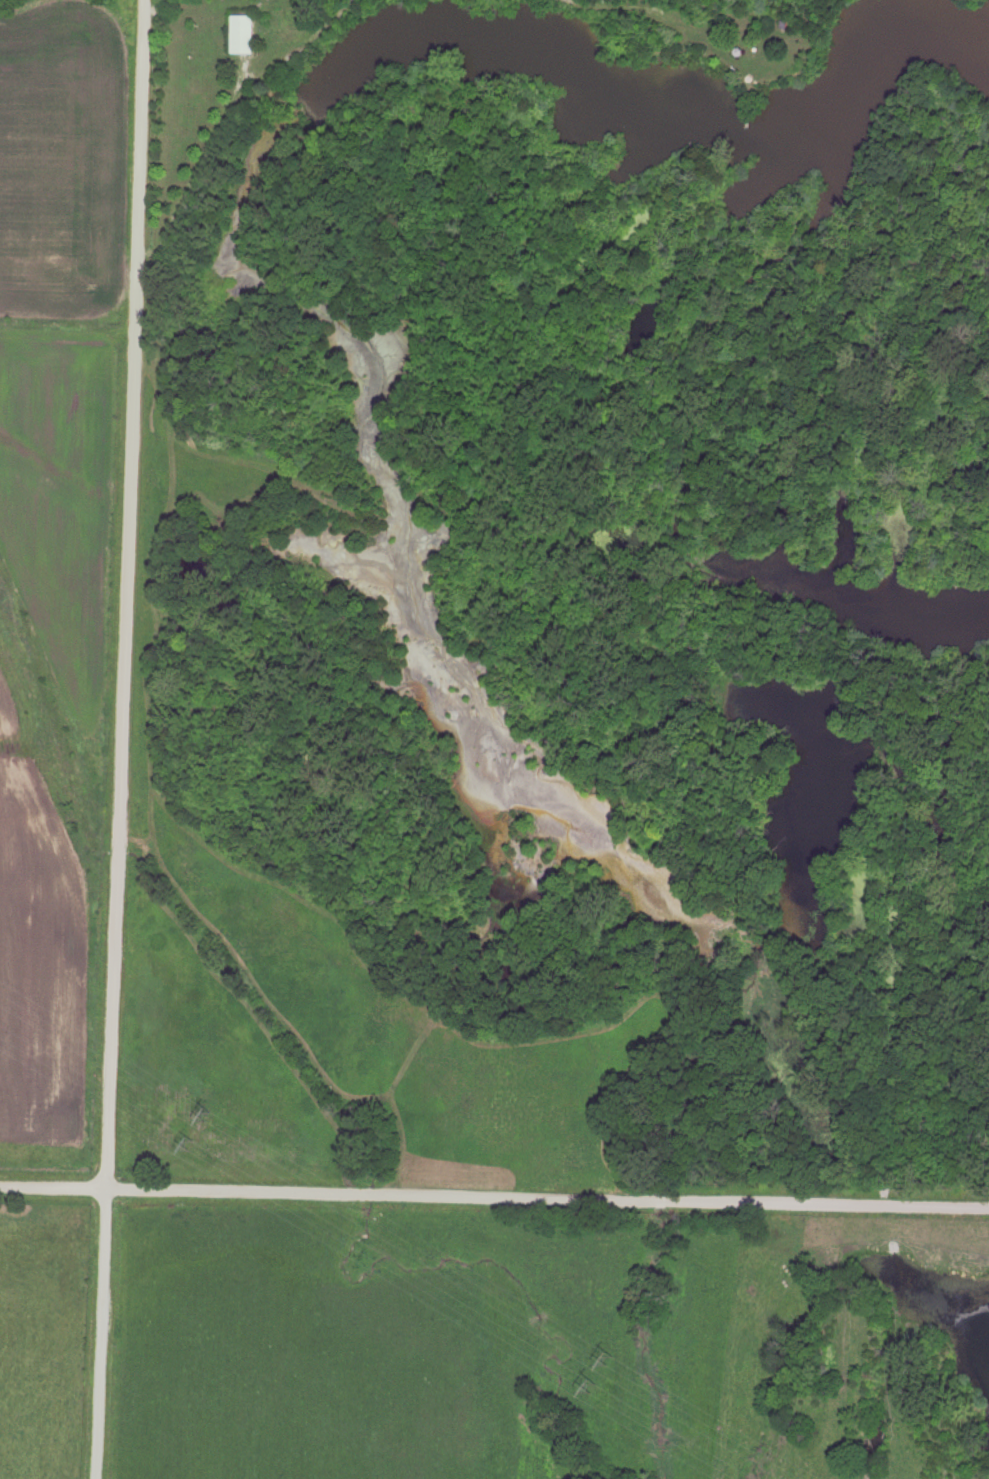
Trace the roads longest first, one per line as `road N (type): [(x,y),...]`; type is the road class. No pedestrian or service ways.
road 1 (residential): [(97,1478),(143,0)]
road 2 (residential): [(988,1225),(0,1183)]

